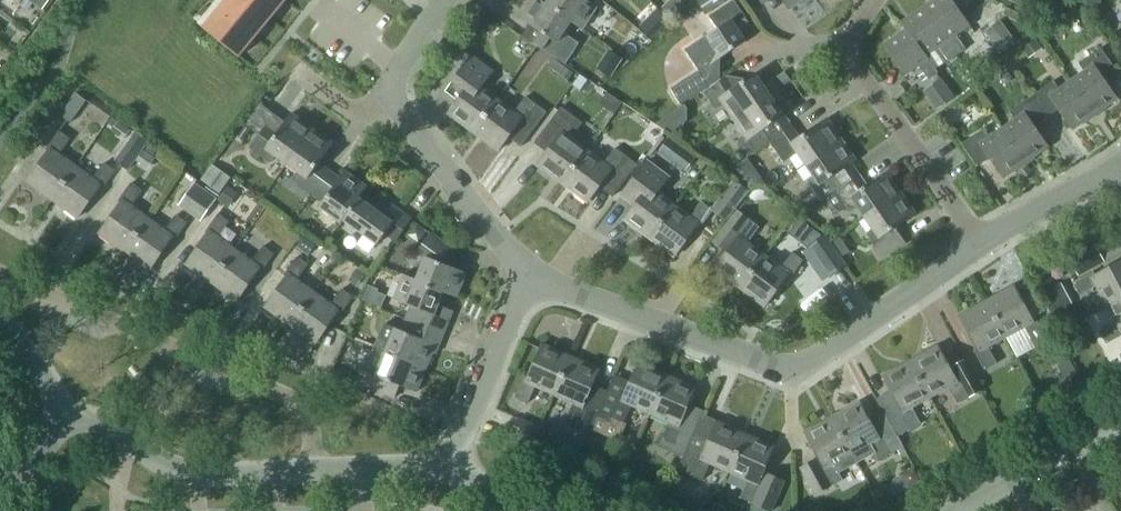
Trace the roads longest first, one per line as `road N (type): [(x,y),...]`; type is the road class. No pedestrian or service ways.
road 1 (residential): [(528,275),(794,375),(981,243)]
road 2 (residential): [(314,471),(311,419),(297,400),(0,275)]
road 3 (residential): [(442,0),(386,86),(528,275)]
road 4 (residential): [(981,243),(848,45),(875,0)]
road 5 (tertiary): [(68,413),(117,427),(175,469),(314,471)]
road 6 (residential): [(453,471),(528,275)]
road 7 (tertiary): [(949,510),(1120,421)]
road 8 (residential): [(981,243),(1120,168)]
road 9 (tertiary): [(314,471),(453,471)]

